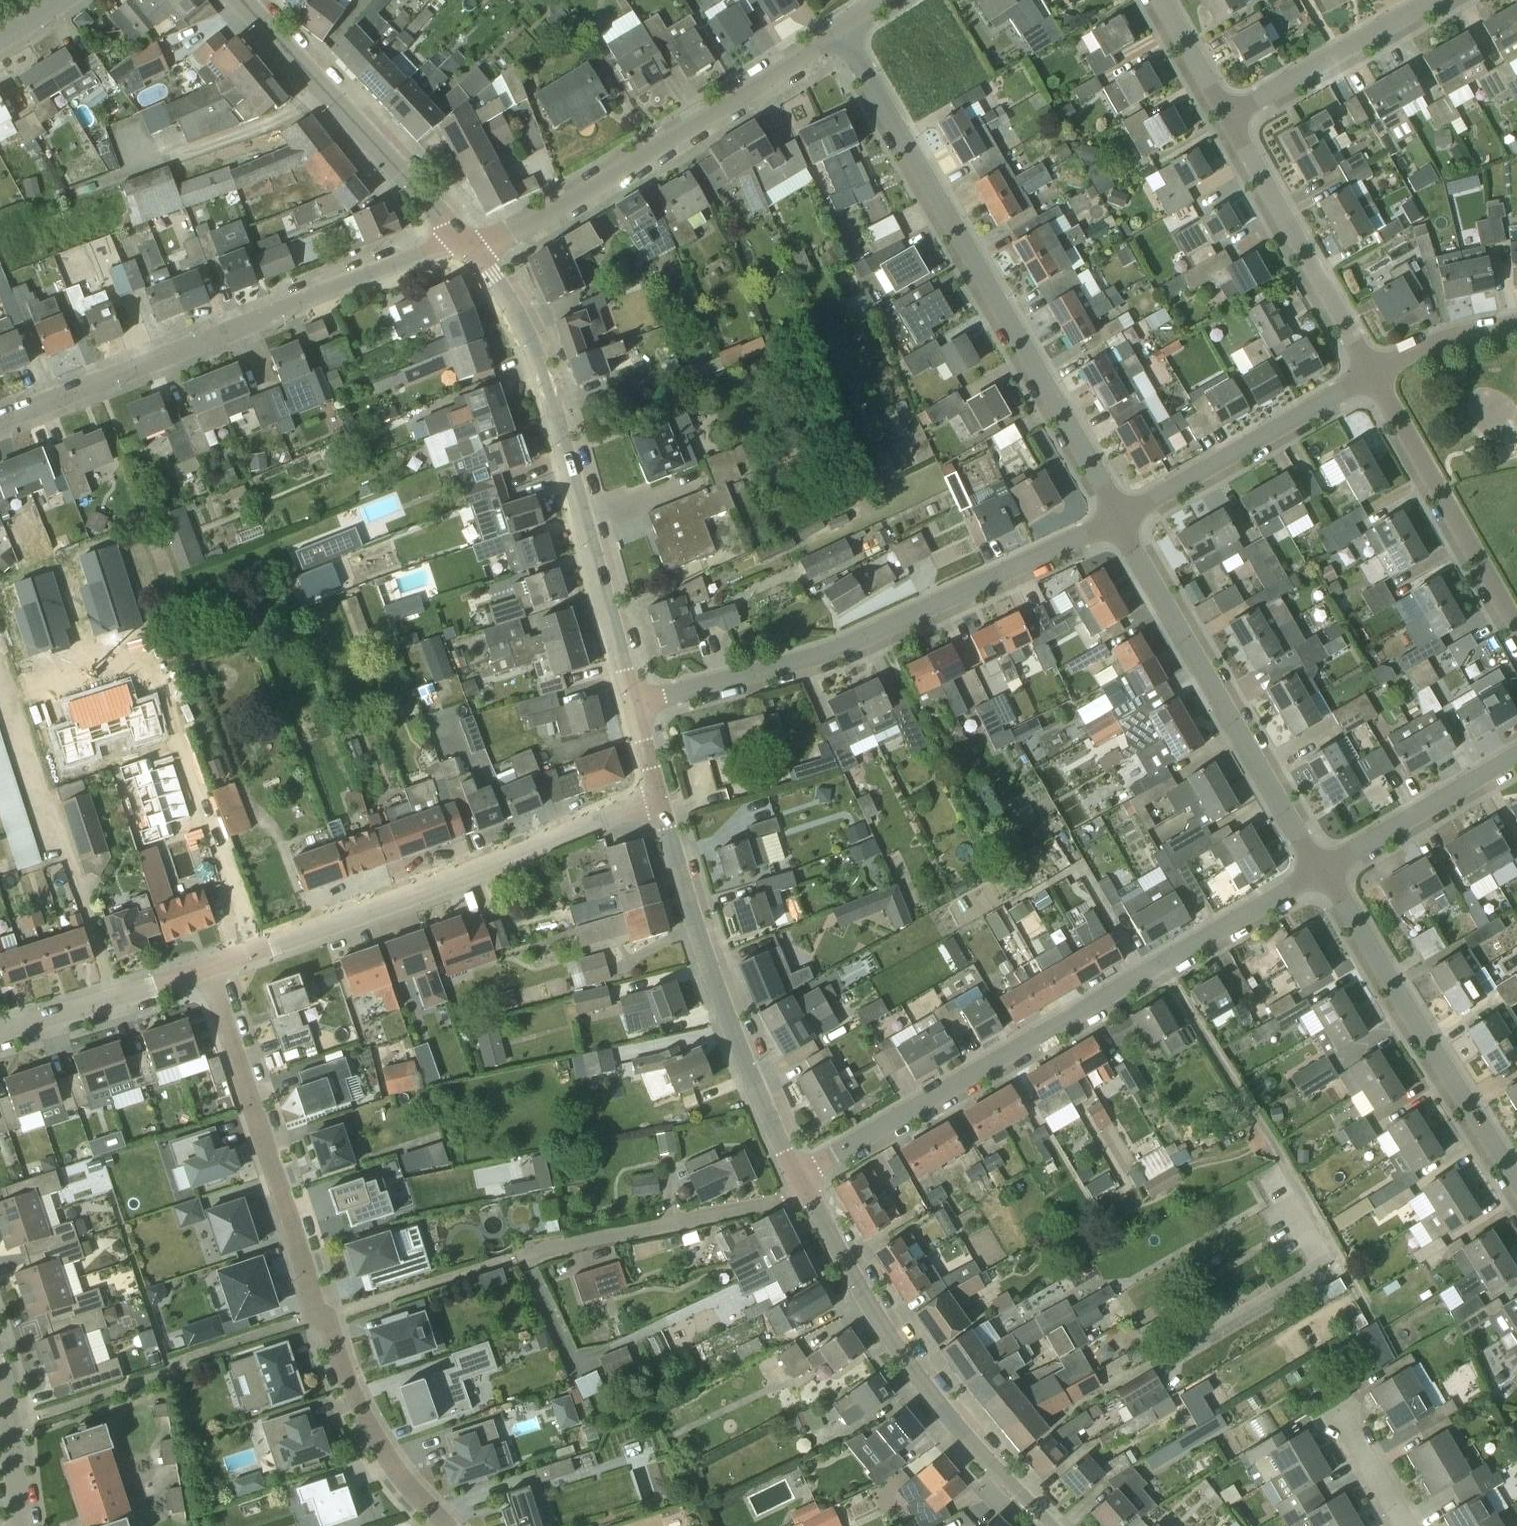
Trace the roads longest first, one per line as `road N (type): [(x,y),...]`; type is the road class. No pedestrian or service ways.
road 1 (residential): [(446,1525),(385,1456),(329,1316),(316,1308),(209,967)]
road 2 (residential): [(801,1182),(1328,880)]
road 3 (residential): [(1120,521),(845,32)]
road 4 (residential): [(636,711),(825,657),(1120,521)]
road 5 (tertiary): [(636,711),(541,365),(466,247)]
road 6 (residential): [(0,424),(466,247)]
road 7 (residential): [(466,247),(575,200),(845,32)]
road 8 (residential): [(36,684),(145,651),(255,951)]
road 9 (residential): [(255,951),(659,802)]
road 10 (tertiary): [(1046,1525),(961,1436),(886,1329),(801,1182)]
road 11 (residential): [(1328,880),(1120,521)]
road 12 (tertiary): [(801,1182),(723,1003),(659,802)]
road 13 (residential): [(1516,1181),(1328,880)]
road 14 (tertiary): [(466,247),(246,0)]
road 15 (residential): [(1373,379),(1231,119)]
road 16 (residential): [(801,1182),(769,1203),(517,1257)]
road 17 (residential): [(1516,636),(1373,379)]
road 18 (residential): [(1120,521),(1373,379)]
road 19 (residential): [(1231,119),(1445,0)]
road 20 (residential): [(0,1035),(209,967)]
road 21 (residential): [(1328,880),(1516,773)]
road 22 (residential): [(1373,379),(1475,330),(1516,325)]
road 23 (residential): [(1231,119),(1158,0)]
road 24 (residential): [(22,1525),(0,1393)]
road 25 (residential): [(1408,1525),(1336,1413)]

